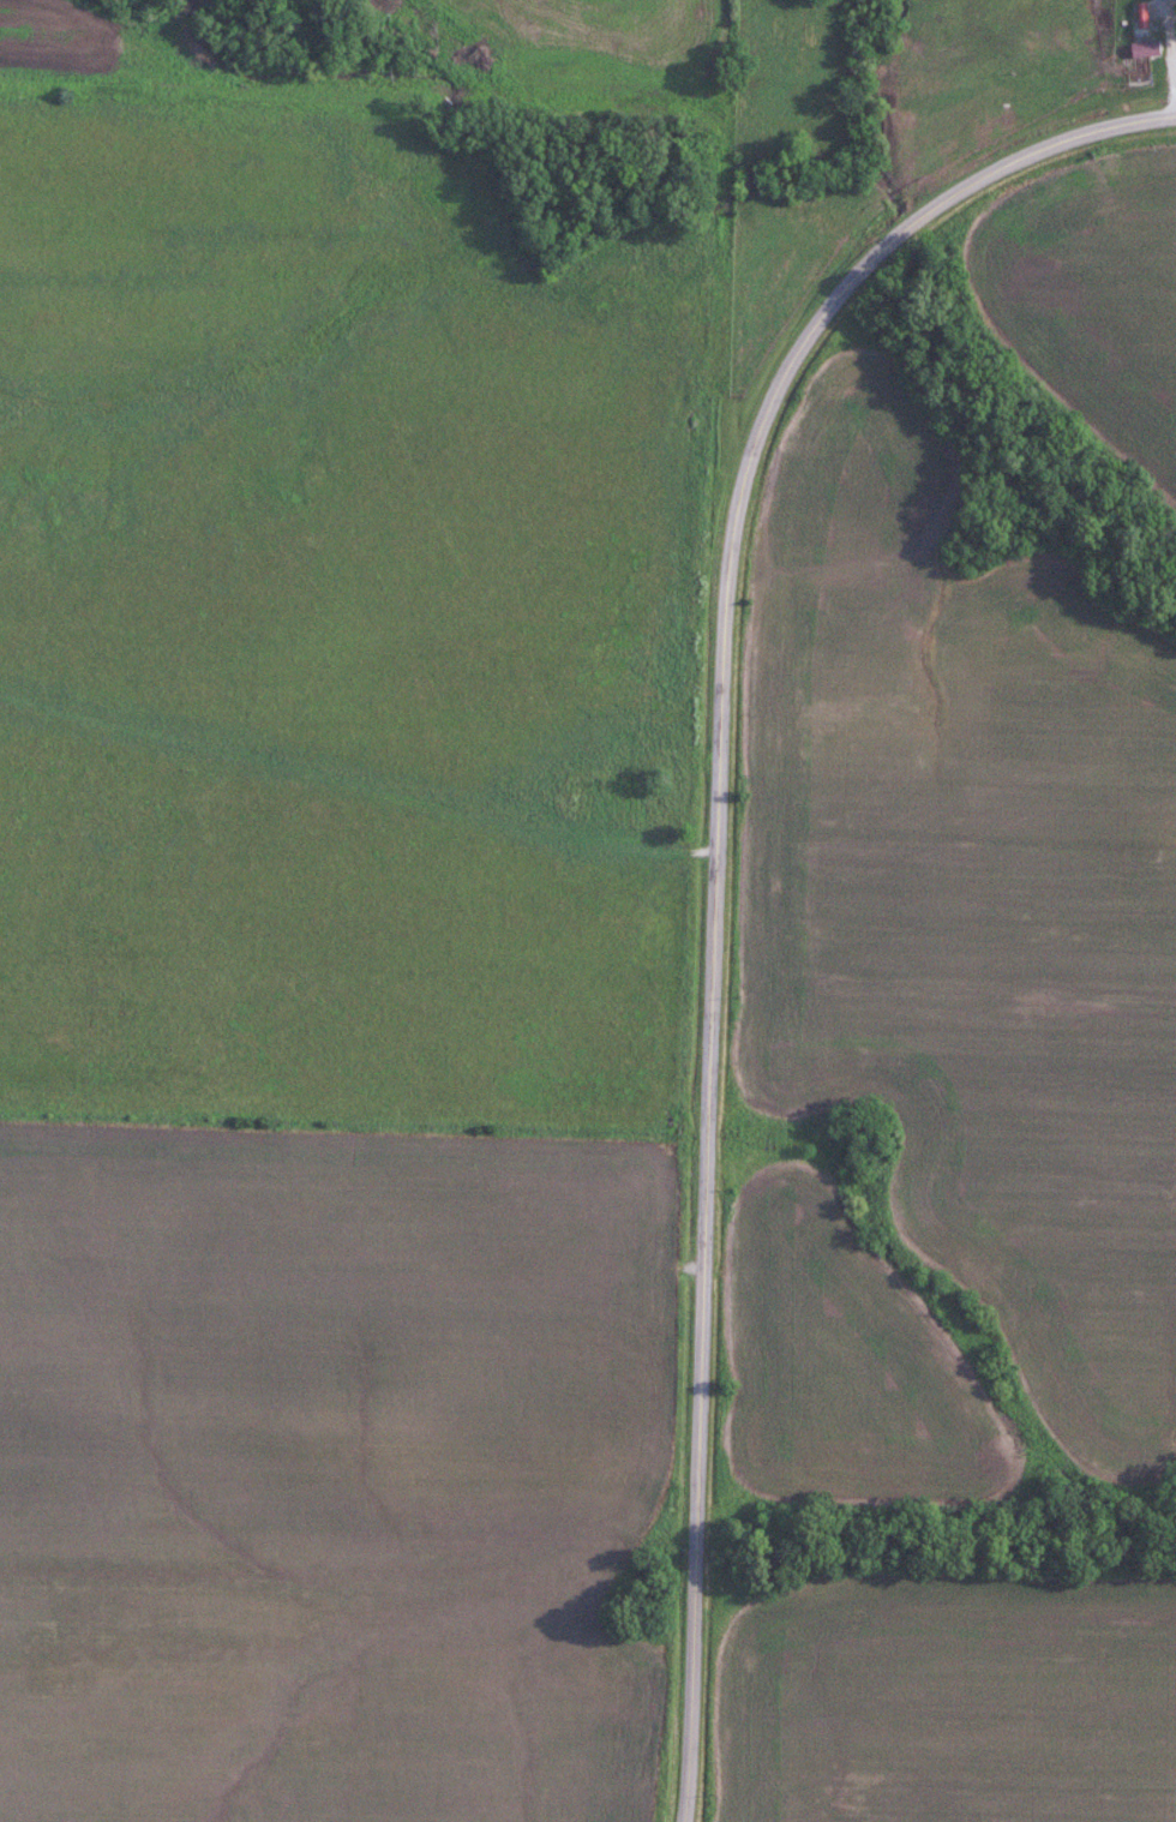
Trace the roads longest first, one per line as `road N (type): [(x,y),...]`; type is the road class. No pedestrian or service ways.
road 1 (tertiary): [(832,295),(764,408),(727,538),(679,1821)]
road 2 (secondary): [(1175,112),(1081,127),(1018,152),(911,218),(832,295)]

